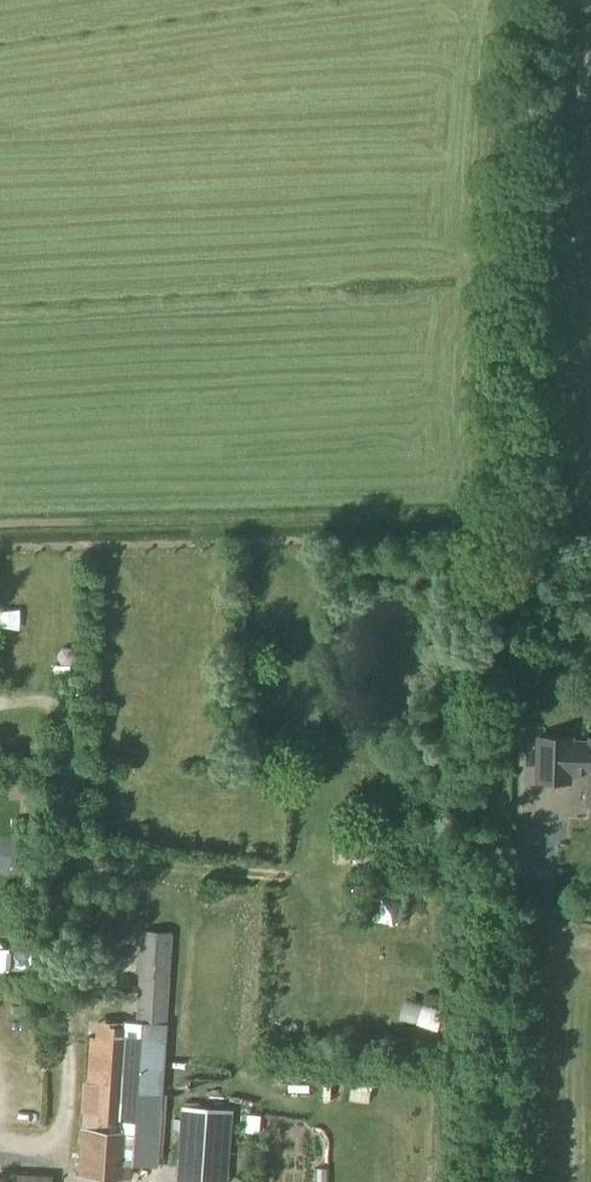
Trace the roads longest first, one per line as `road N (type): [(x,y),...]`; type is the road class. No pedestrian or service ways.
road 1 (track): [(529,0),(504,517),(492,1181)]
road 2 (track): [(0,705),(65,703),(55,966),(59,1144),(0,1143)]
road 3 (track): [(308,511),(590,514)]
road 4 (track): [(285,878),(34,858)]

